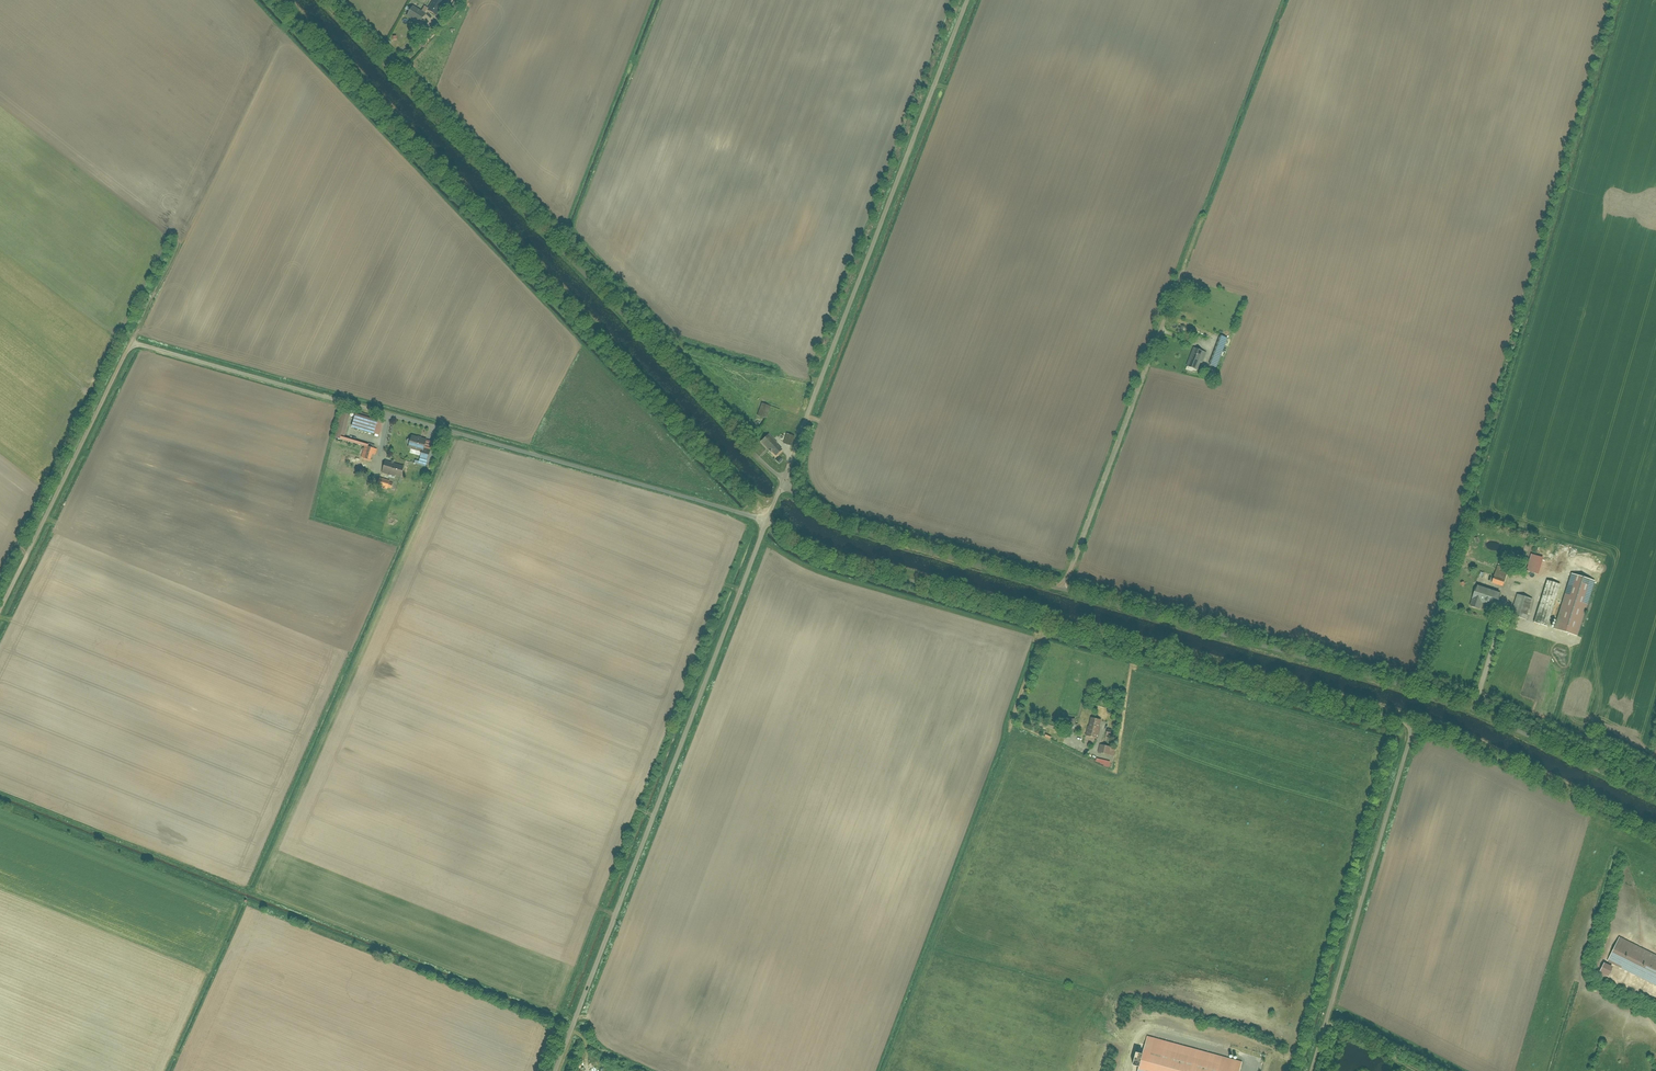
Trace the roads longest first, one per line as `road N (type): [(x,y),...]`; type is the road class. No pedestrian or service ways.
road 1 (unclassified): [(0,611),(128,349),(139,345),(767,521)]
road 2 (unclassified): [(325,0),(784,481)]
road 3 (unclassified): [(1063,588),(1474,708),(1655,798)]
road 4 (unclassified): [(555,1070),(767,521)]
road 5 (unclassified): [(967,0),(784,481)]
road 6 (unclassified): [(1049,621),(1415,725)]
road 7 (unclassified): [(1415,725),(1312,1070)]
road 8 (unclassified): [(784,481),(834,524),(1063,588)]
road 9 (unclassified): [(767,521),(860,565),(1049,621)]
road 10 (unclassified): [(1063,588),(1160,334)]
road 11 (unclassified): [(1415,725),(1655,837)]
road 12 (unclassified): [(1049,621),(1017,717),(1064,732)]

